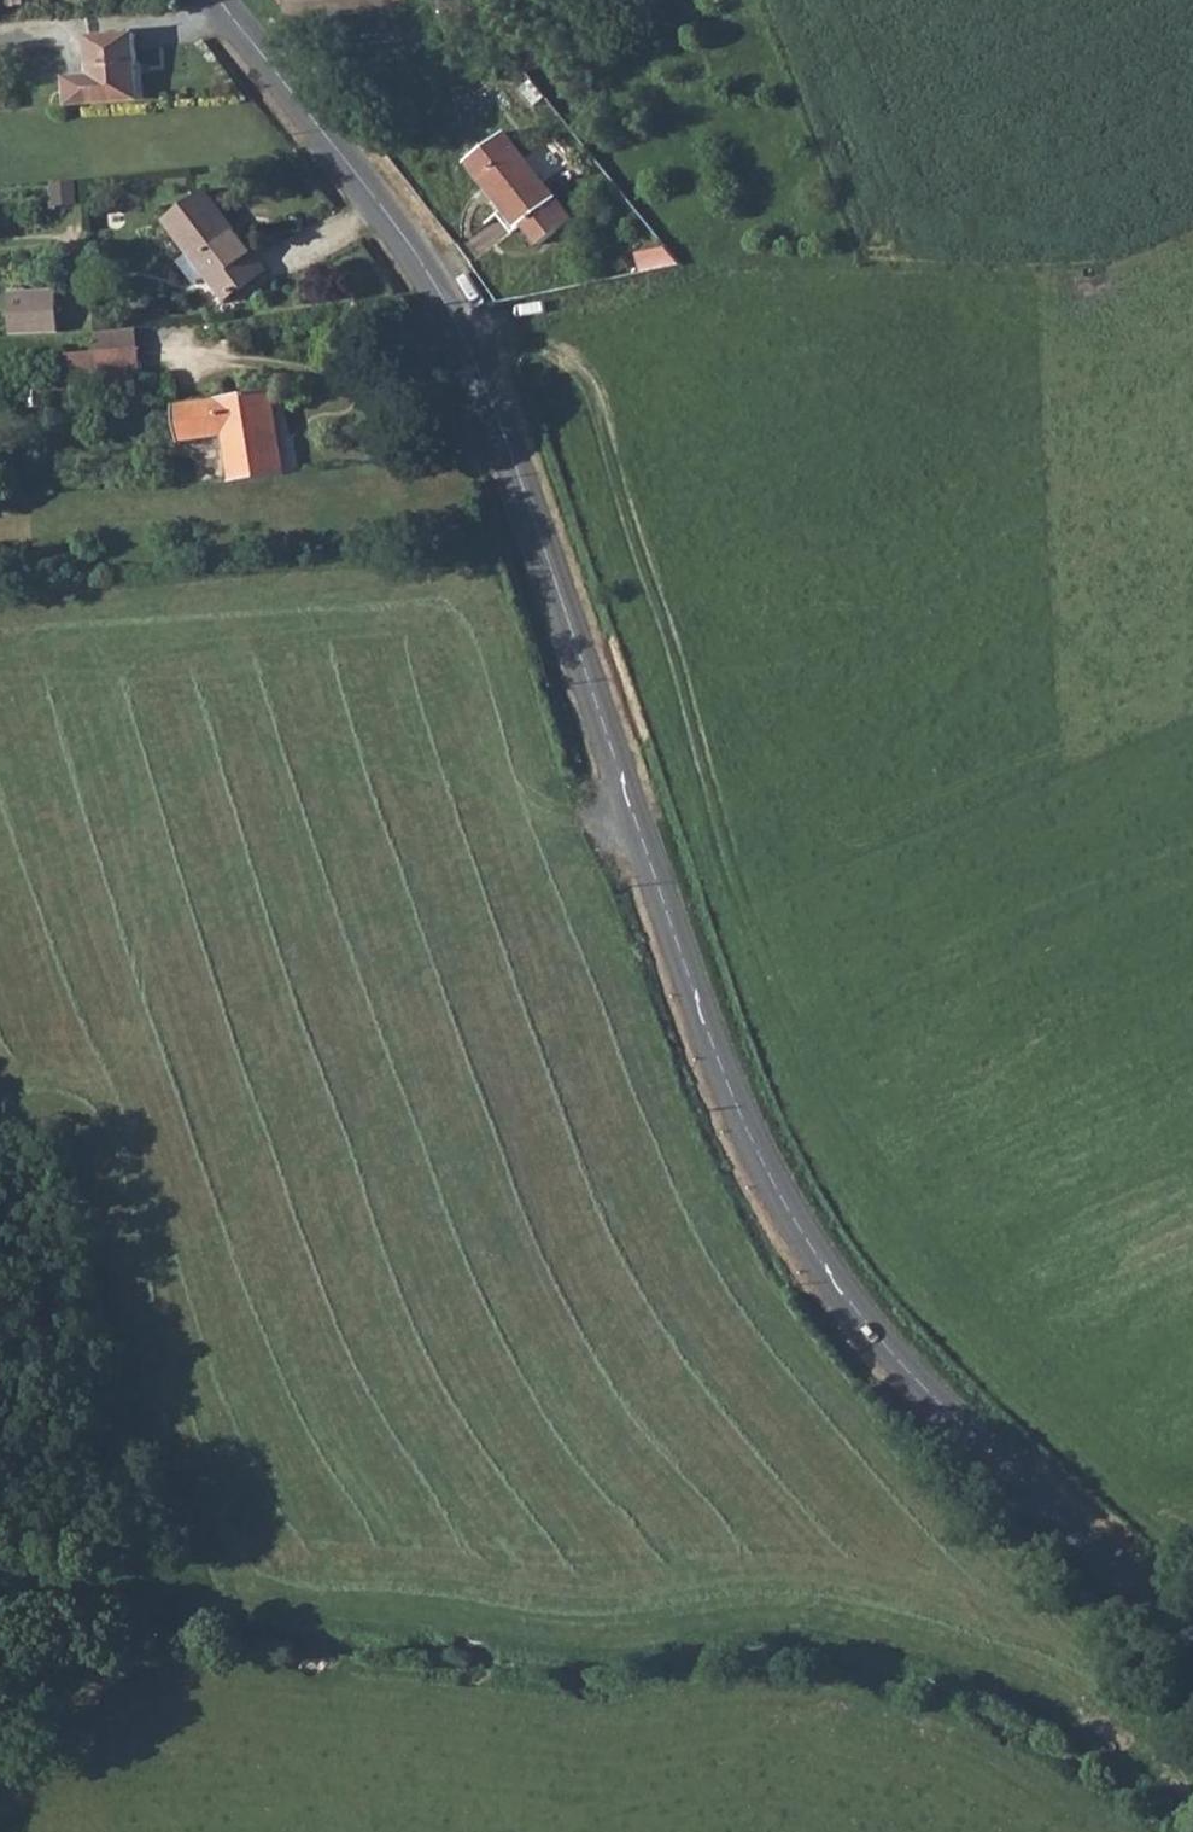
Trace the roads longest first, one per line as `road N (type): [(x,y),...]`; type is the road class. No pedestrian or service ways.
road 1 (tertiary): [(1192,1634),(930,1384),(830,1267),(777,1190),(697,998),(468,340),(394,219),(222,0)]

